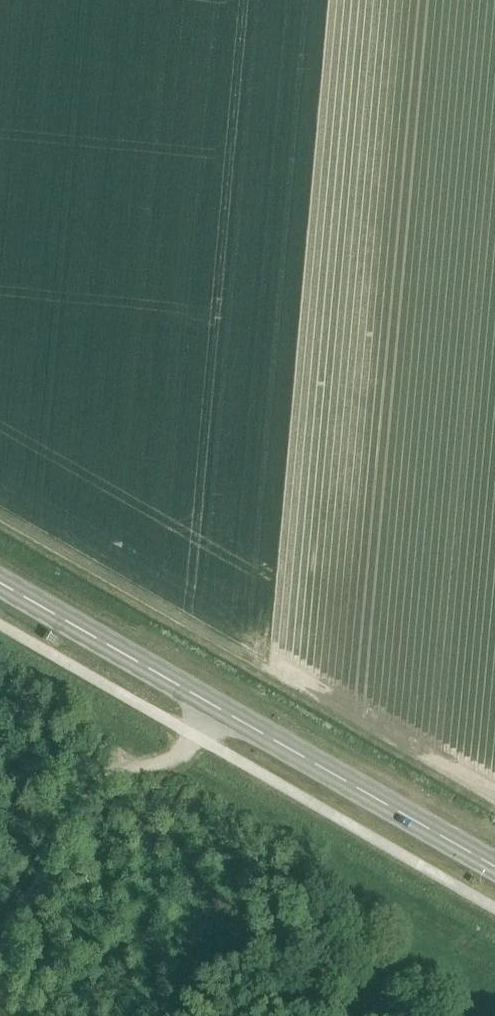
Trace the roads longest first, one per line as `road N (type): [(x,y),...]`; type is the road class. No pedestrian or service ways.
road 1 (primary): [(494,866),(0,581)]
road 2 (track): [(173,757),(98,781),(0,946)]

